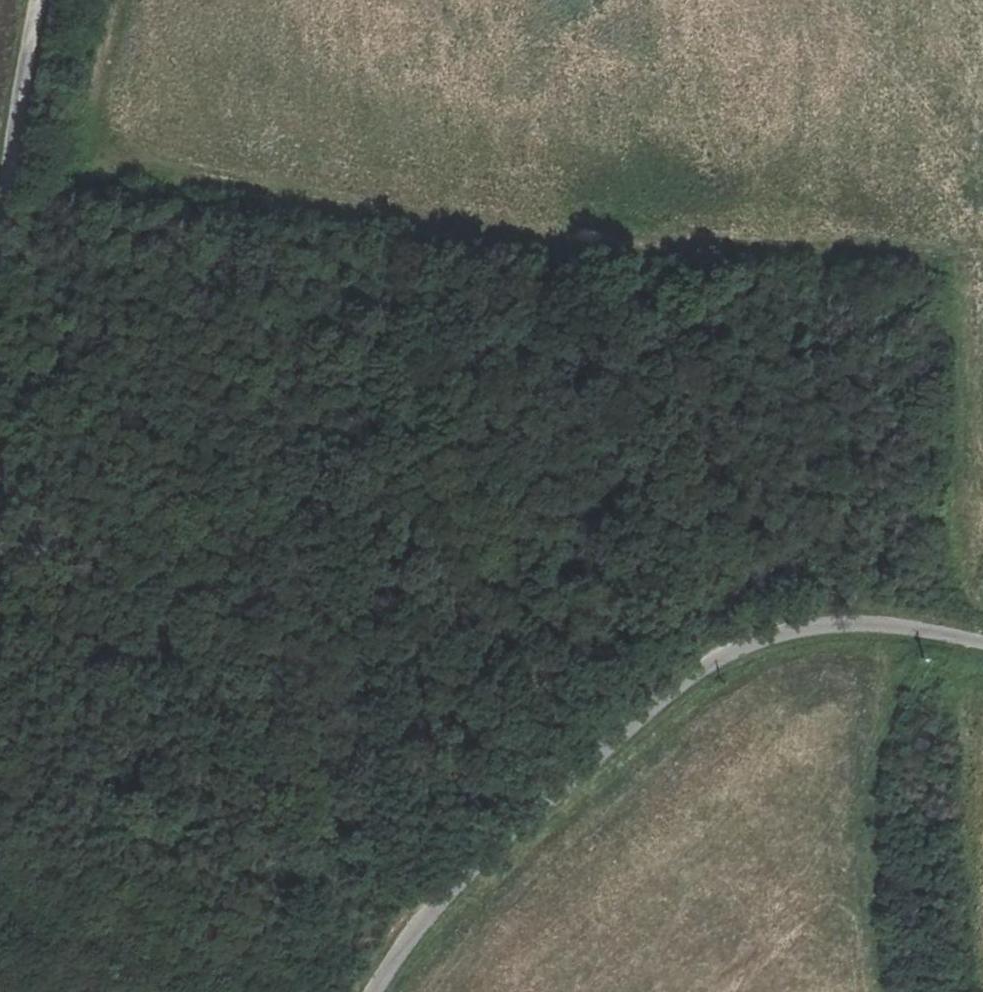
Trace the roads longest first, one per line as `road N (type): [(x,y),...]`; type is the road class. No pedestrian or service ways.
road 1 (unclassified): [(982,641),(839,624),(781,633),(711,663),(458,884),(373,991)]
road 2 (unclassified): [(0,222),(35,0)]

